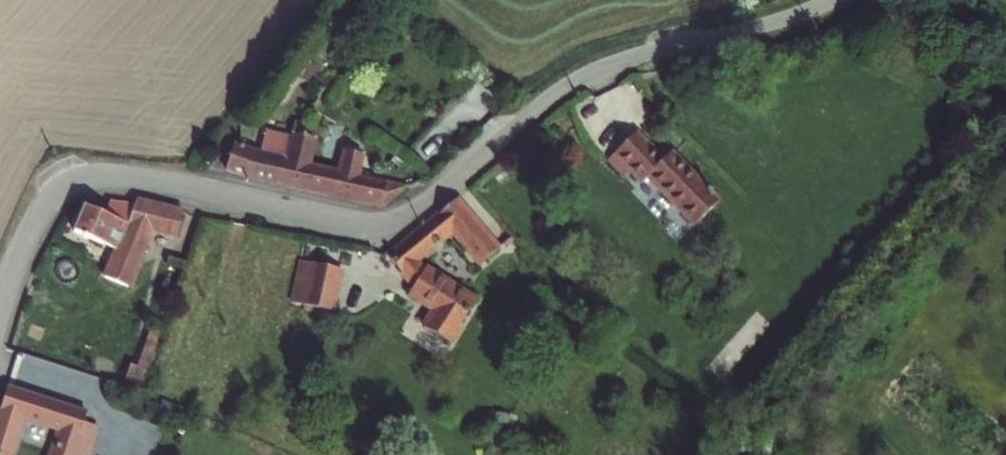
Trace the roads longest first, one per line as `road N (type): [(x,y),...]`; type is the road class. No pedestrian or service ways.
road 1 (residential): [(830,0),(583,77),(425,205),(392,220),(363,224),(165,181),(75,180),(36,215),(0,306)]

